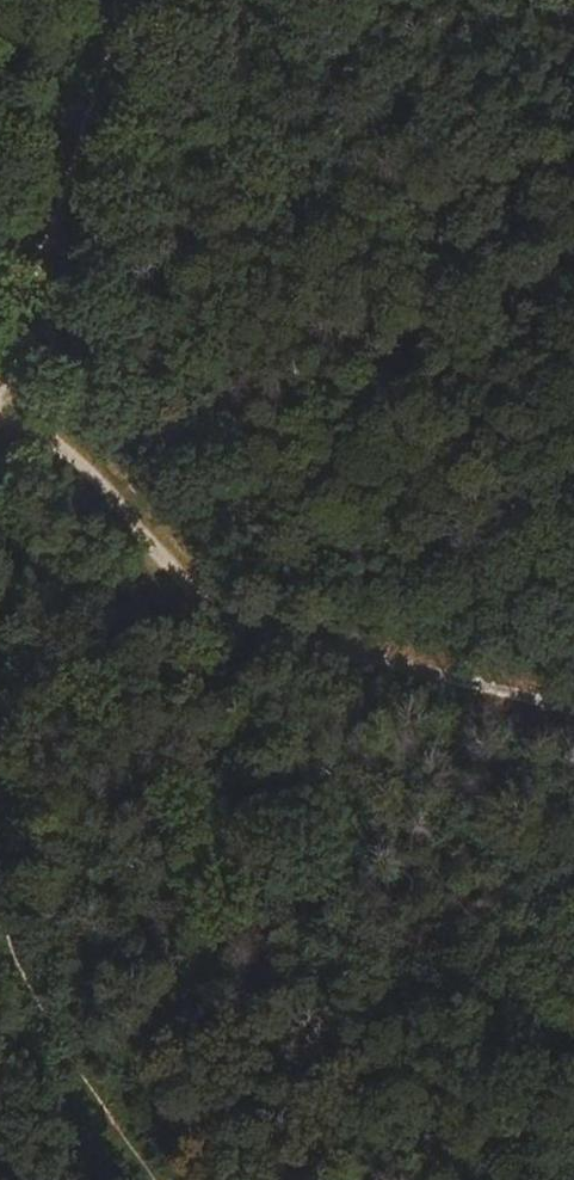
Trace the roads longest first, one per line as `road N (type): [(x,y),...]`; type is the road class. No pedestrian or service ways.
road 1 (track): [(27,577),(573,716)]
road 2 (track): [(0,883),(4,934),(163,1179)]
road 3 (track): [(0,304),(123,0)]
road 4 (track): [(0,410),(28,417),(122,510),(173,571),(195,620)]

